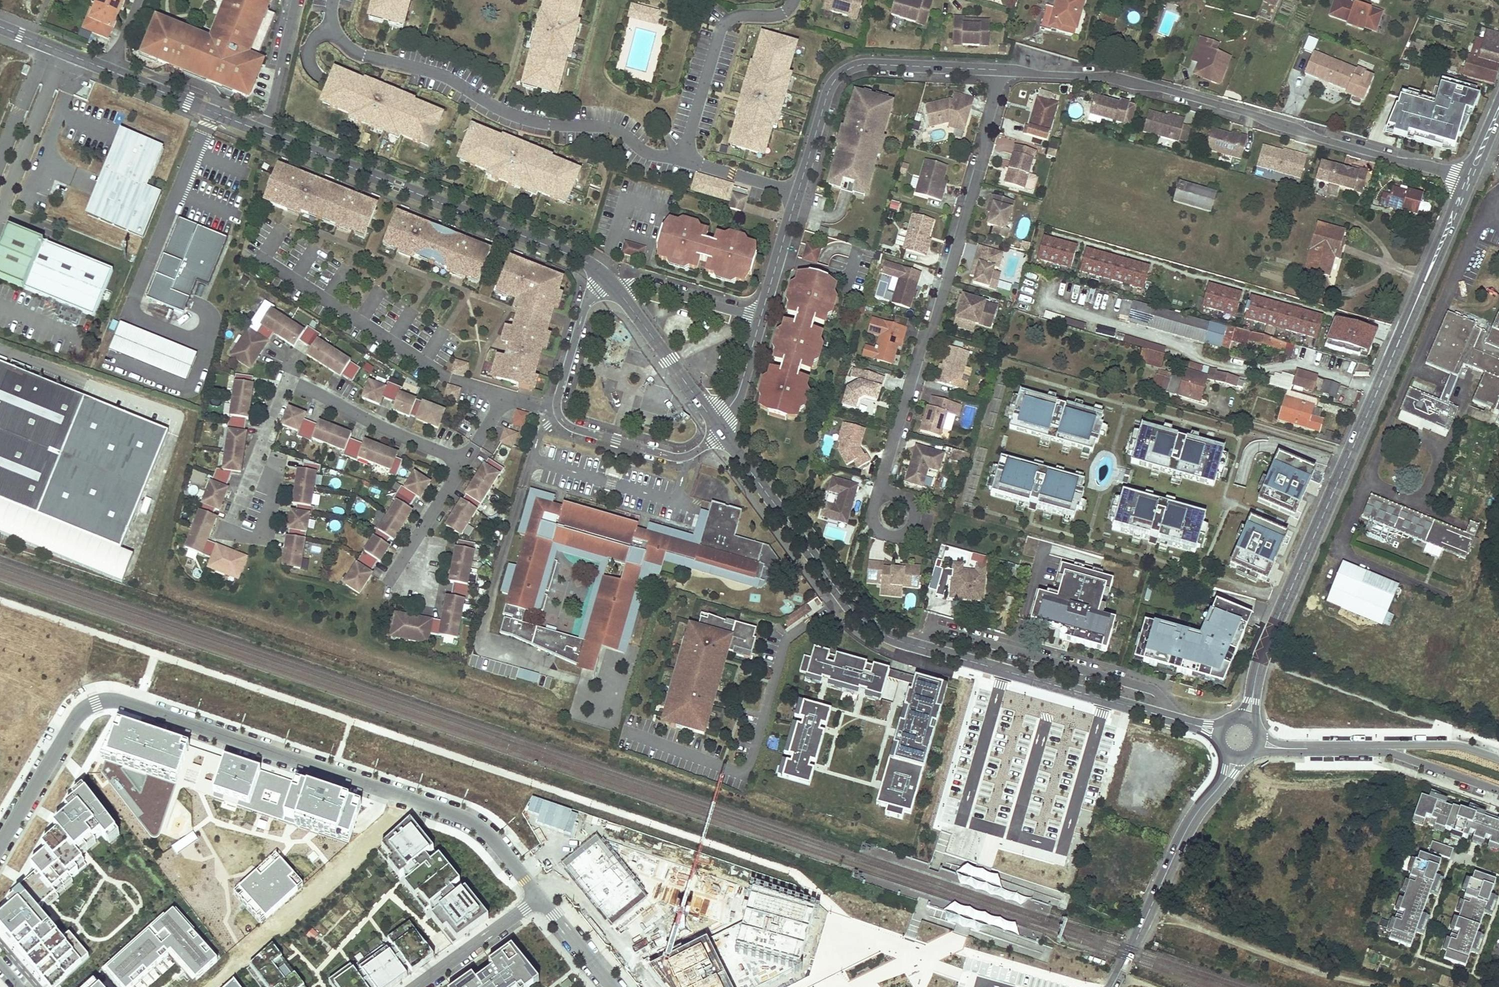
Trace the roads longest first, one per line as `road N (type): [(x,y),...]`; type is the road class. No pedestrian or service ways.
road 1 (residential): [(0,846),(78,715),(118,702),(464,818),(540,898)]
road 2 (residential): [(0,27),(568,254),(605,277)]
road 3 (residential): [(722,434),(842,597),(881,633),(1219,733)]
road 4 (tertiary): [(1246,718),(1258,664),(1469,178)]
road 5 (residential): [(999,70),(1160,88),(1469,178)]
road 6 (residential): [(999,70),(984,155),(934,326),(920,346),(882,473),(884,495)]
road 7 (residential): [(760,317),(839,76),(871,64),(999,70)]
road 8 (residential): [(605,277),(584,307),(559,417),(572,428),(672,457),(722,434)]
road 9 (tertiary): [(1112,986),(1198,812),(1235,758)]
road 10 (residential): [(621,293),(712,420)]
road 11 (residential): [(416,986),(540,898)]
road 12 (residential): [(760,317),(642,283),(621,293)]
road 13 (residential): [(1378,749),(1498,792)]
road 14 (residential): [(1498,760),(1452,745),(1378,749)]
road 15 (residential): [(884,495),(872,518),(885,535),(898,536),(915,518),(909,500),(895,493)]

